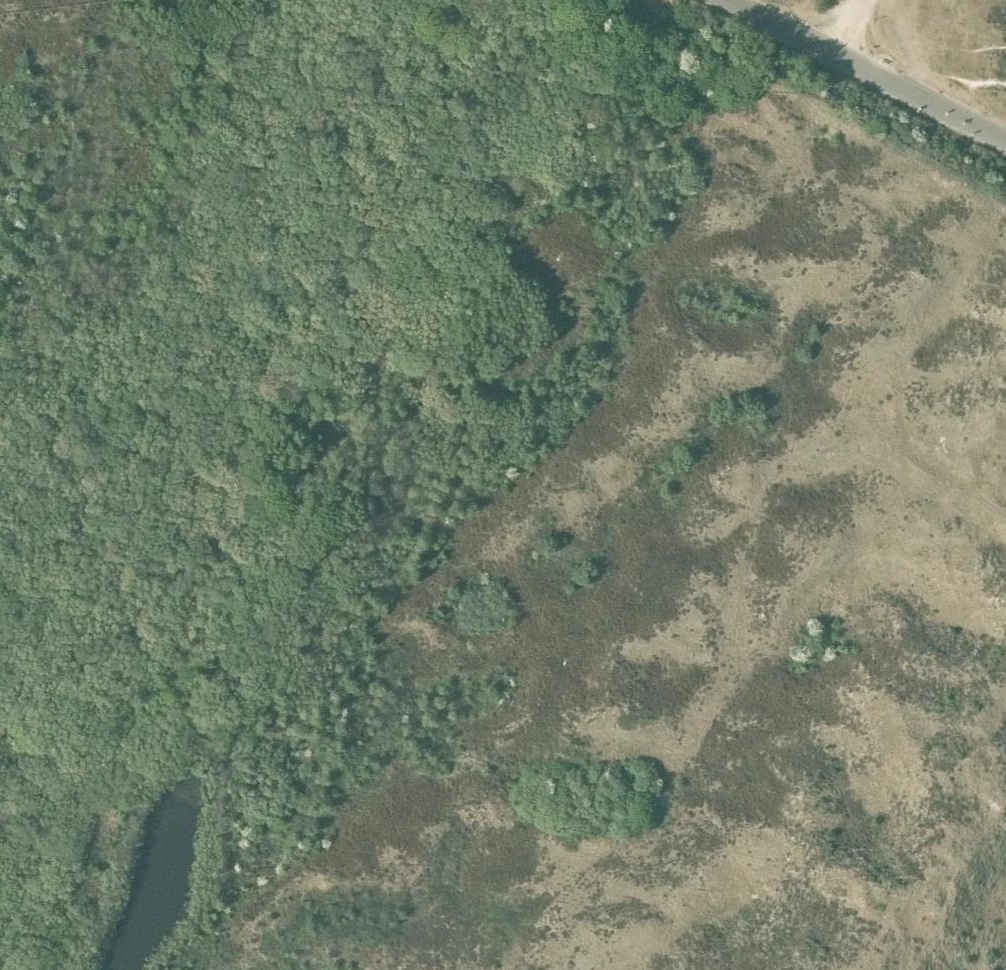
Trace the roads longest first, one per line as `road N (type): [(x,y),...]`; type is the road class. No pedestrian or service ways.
road 1 (unclassified): [(1005,138),(729,0)]

